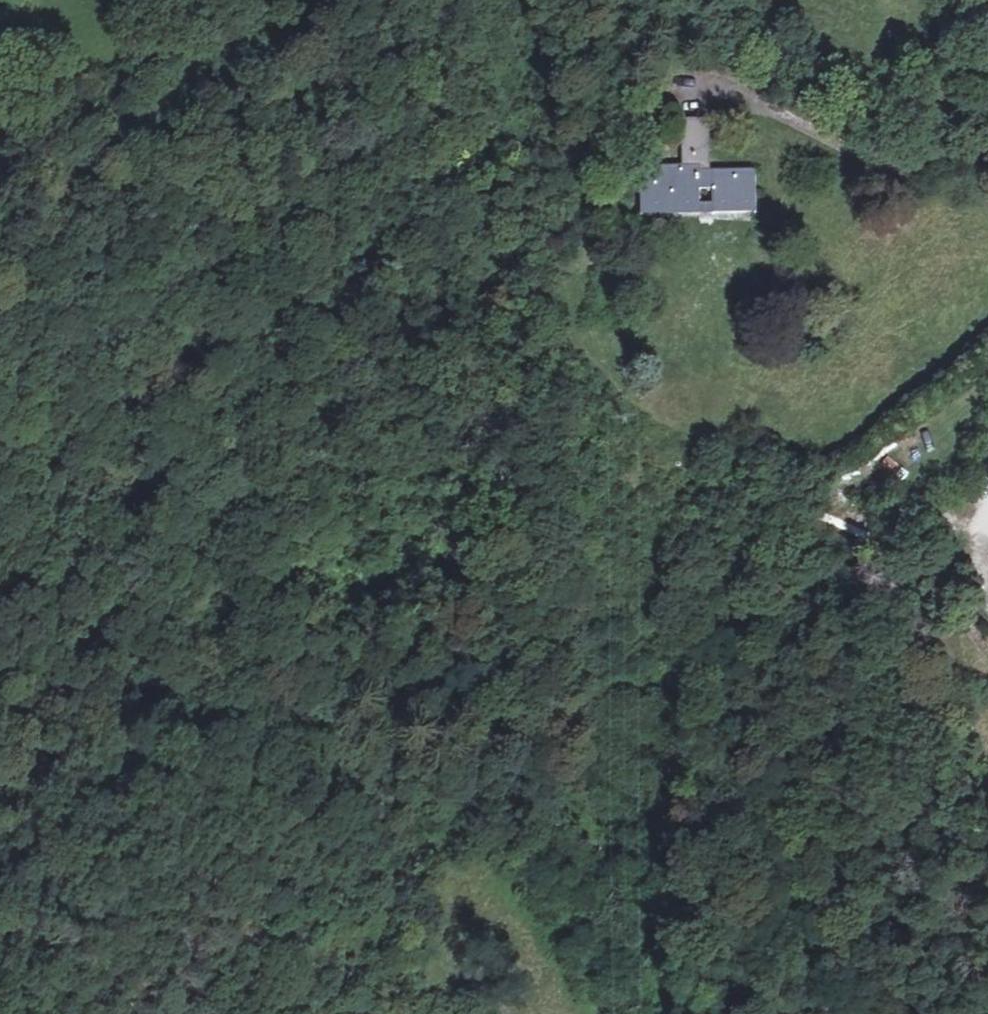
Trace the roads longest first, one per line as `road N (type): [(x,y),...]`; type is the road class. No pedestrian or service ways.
road 1 (track): [(337,0),(305,39),(246,71),(151,100),(0,238)]
road 2 (track): [(987,124),(795,49),(713,0)]

